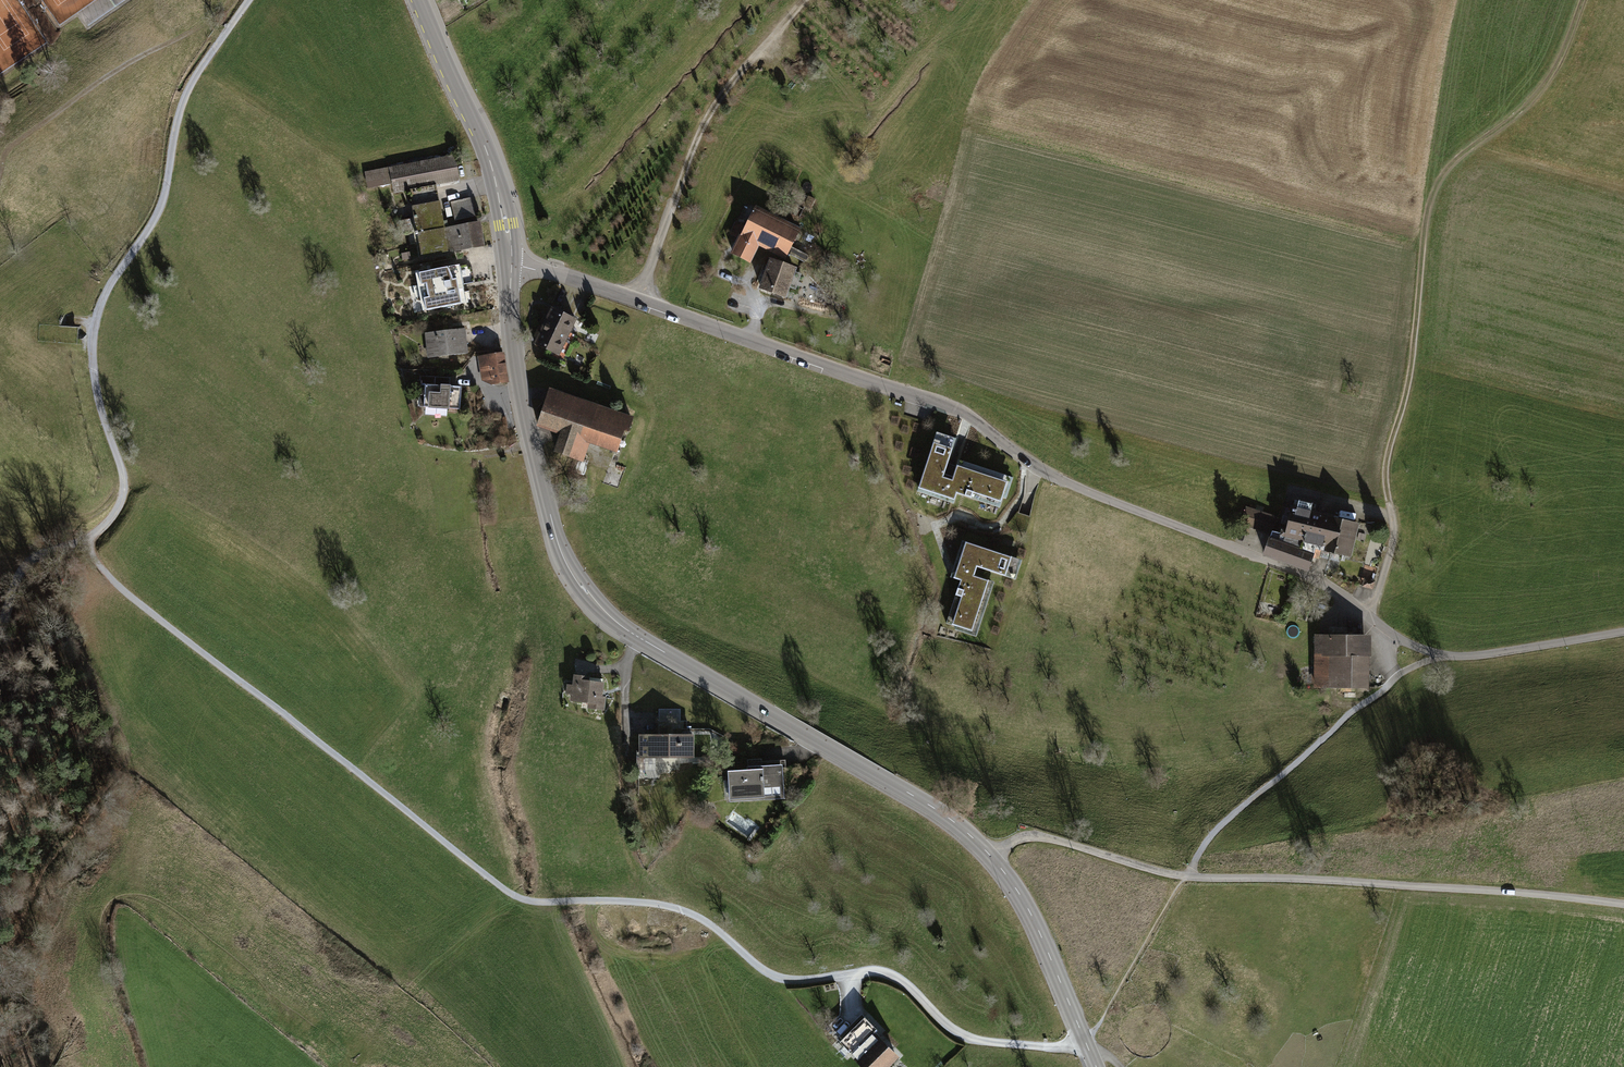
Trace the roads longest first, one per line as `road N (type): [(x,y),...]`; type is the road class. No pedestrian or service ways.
road 1 (unclassified): [(1392,638),(1315,578),(1034,466),(959,411),(510,255)]
road 2 (track): [(88,538),(94,561),(132,598),(500,888),(527,901),(667,905),(702,918),(772,977),(849,976)]
road 3 (secondary): [(510,255),(525,412),(561,552),(580,585),(622,627),(923,801),(989,853)]
road 4 (track): [(1583,0),(1556,74),(1527,108),(1461,153),(1428,205),(1411,365),(1386,460),(1393,539),(1372,619)]
road 5 (unclassified): [(989,853),(1017,837),(1040,836),(1184,875),(1351,880),(1623,905)]
road 6 (track): [(245,0),(185,89),(162,199),(96,309),(97,403),(122,491),(88,538)]
road 7 (residential): [(1085,1041),(969,1040),(898,978),(873,971),(849,976),(853,1010)]
road 8 (track): [(1393,674),(1214,827),(1184,875)]
road 9 (secondary): [(419,0),(490,159),(510,255)]
road 10 (secondary): [(989,853),(1033,921),(1085,1041)]
road 11 (unclassified): [(1623,633),(1432,656)]
road 12 (track): [(0,632),(26,561),(88,538)]

